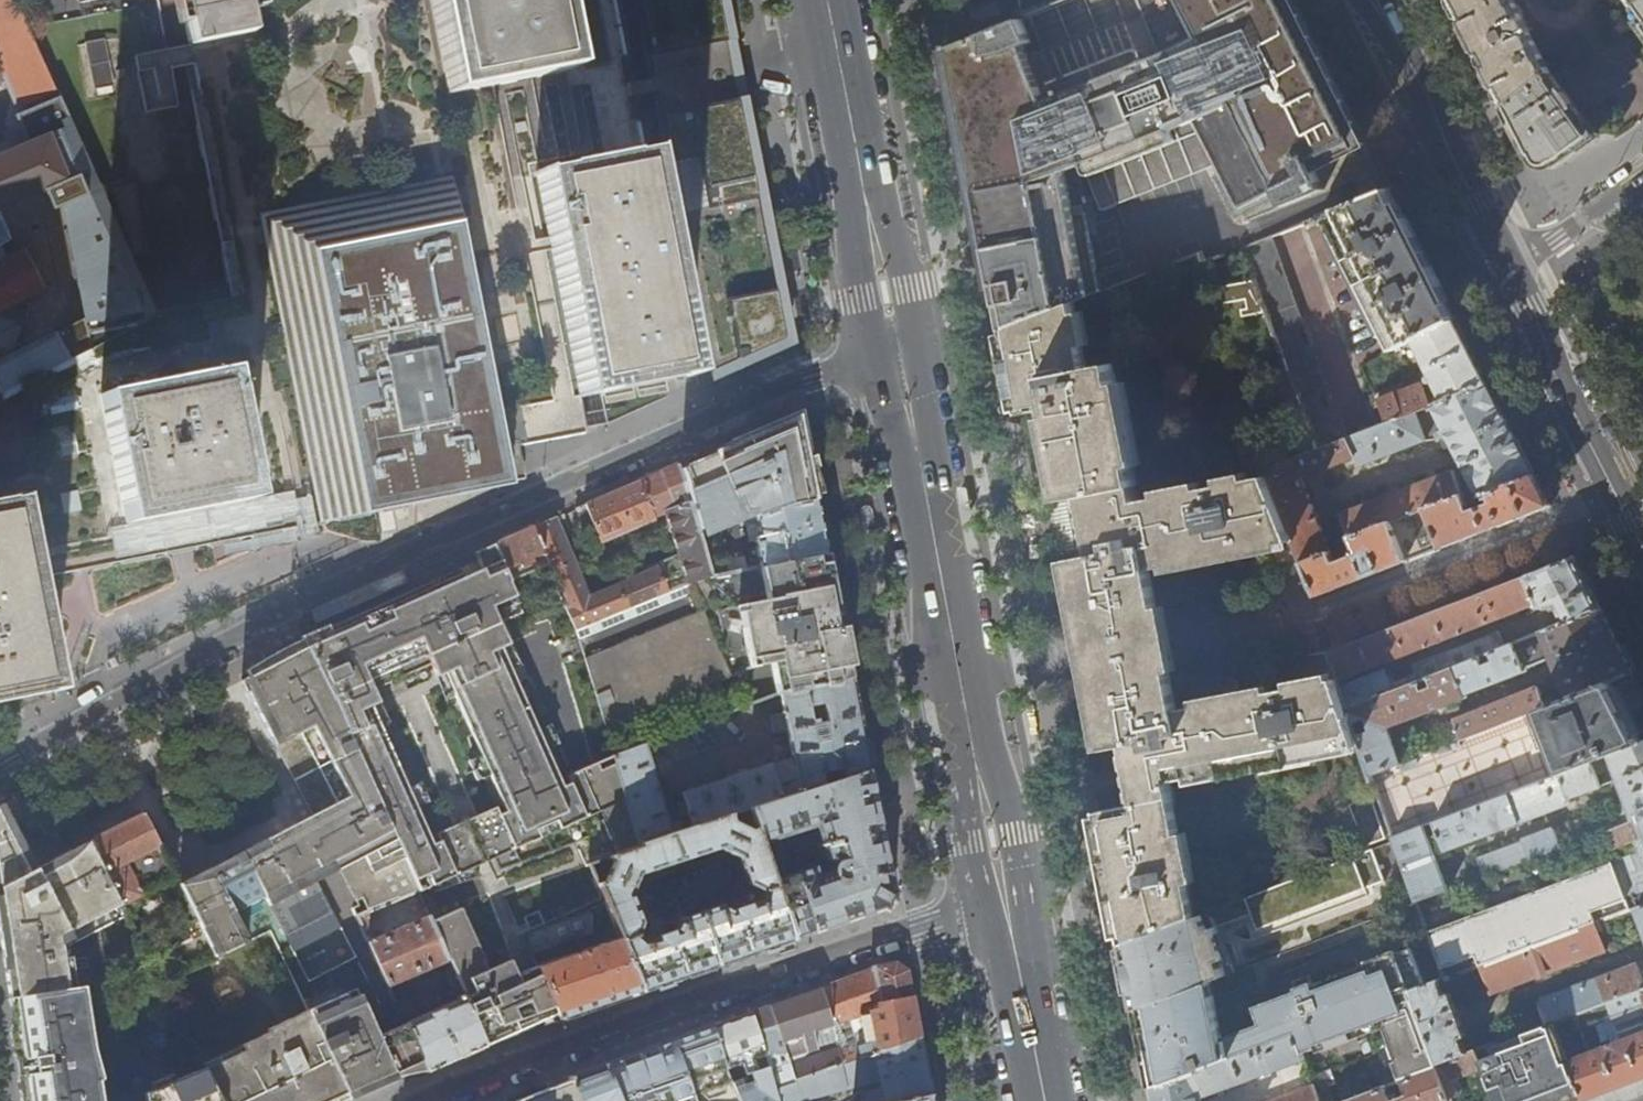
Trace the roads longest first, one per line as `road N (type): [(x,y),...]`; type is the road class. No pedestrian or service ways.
road 1 (residential): [(0,768),(272,616),(410,551),(813,375),(900,351)]
road 2 (residential): [(1006,900),(648,1018),(433,1100)]
road 3 (primary): [(900,351),(1006,900)]
road 4 (primary): [(832,0),(900,351)]
road 5 (secondary): [(1642,545),(1507,267)]
road 6 (secondary): [(1507,267),(1370,0)]
road 7 (primary): [(1006,900),(1045,1100)]
road 8 (residential): [(1642,177),(1507,267)]

